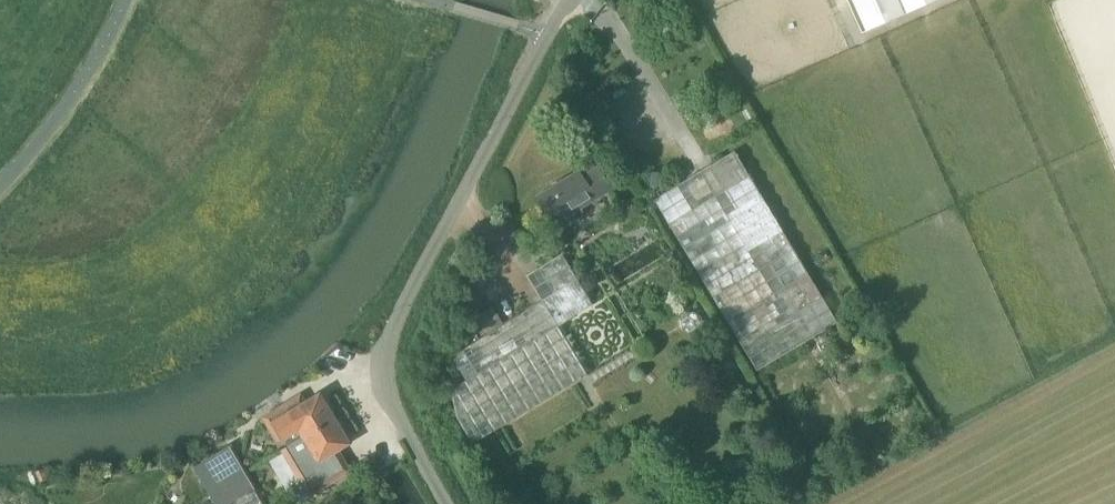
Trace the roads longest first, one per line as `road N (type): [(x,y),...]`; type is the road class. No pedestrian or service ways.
road 1 (unclassified): [(442,503),(387,400),(382,364),(394,320),(566,0)]

